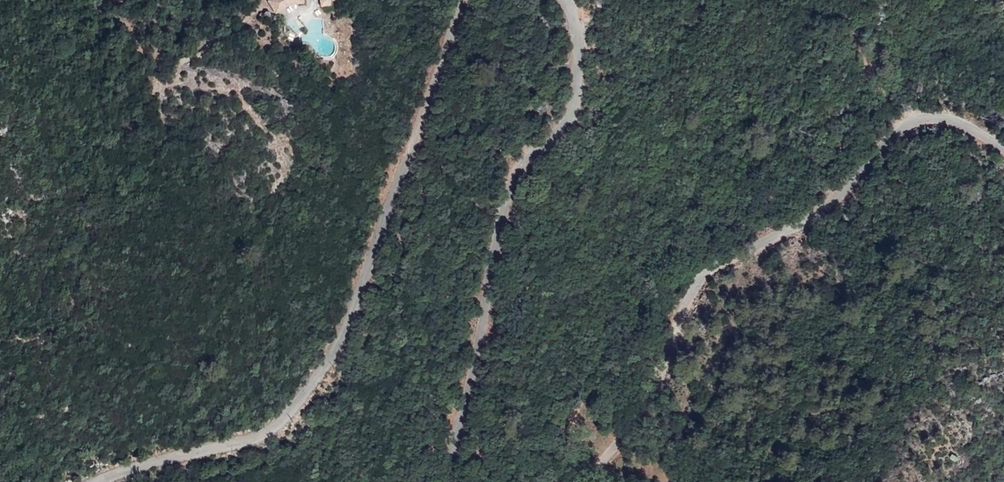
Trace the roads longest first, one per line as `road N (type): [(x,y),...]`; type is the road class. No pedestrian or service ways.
road 1 (unclassified): [(100,481),(275,428),(308,393),(342,343),(469,0)]
road 2 (unclassified): [(583,481),(653,390),(707,281),(847,191),(907,124),(929,116),(1003,141)]
road 3 (unclassified): [(571,0),(585,31),(581,102),(516,191),(456,481)]

